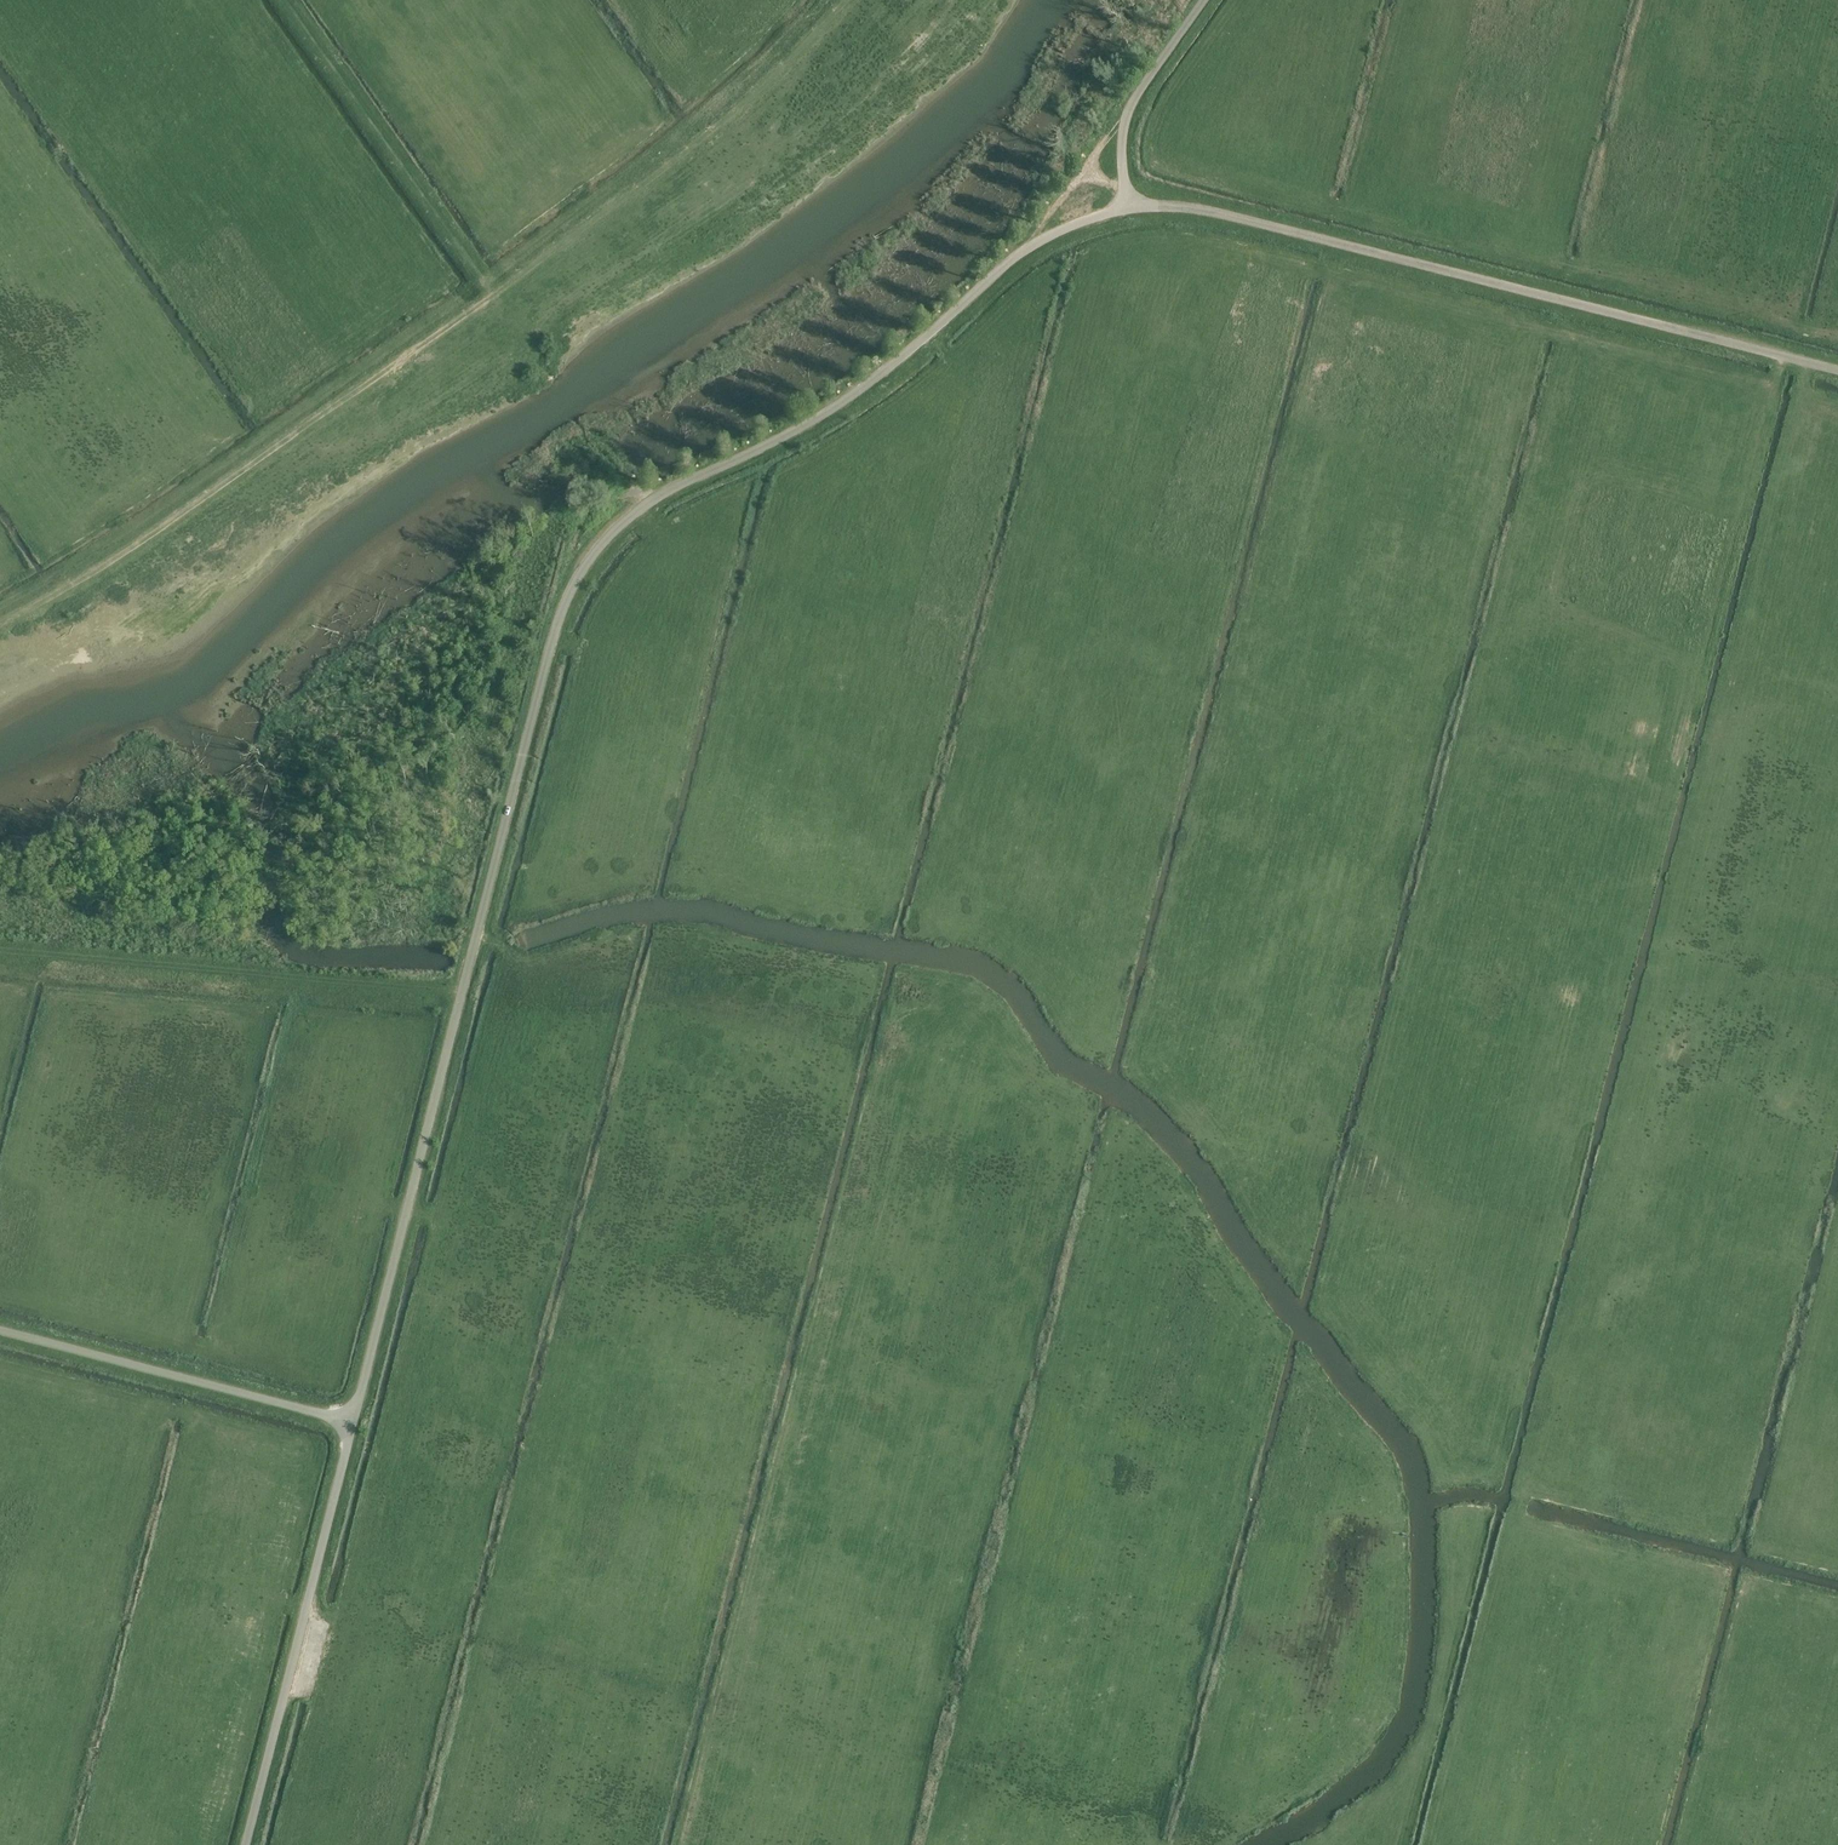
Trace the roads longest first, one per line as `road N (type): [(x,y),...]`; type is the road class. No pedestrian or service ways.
road 1 (unclassified): [(352,1423),(565,603),(593,555),(651,508),(878,391),(1023,260),(1080,223),(1131,210)]
road 2 (unclassified): [(1131,210),(1220,212),(1837,368)]
road 3 (unclassified): [(245,1844),(352,1423)]
road 4 (unclassified): [(352,1423),(0,1332)]
road 5 (track): [(495,295),(284,0)]
road 6 (unclassified): [(1131,210),(1123,154),(1133,118),(1209,0)]

